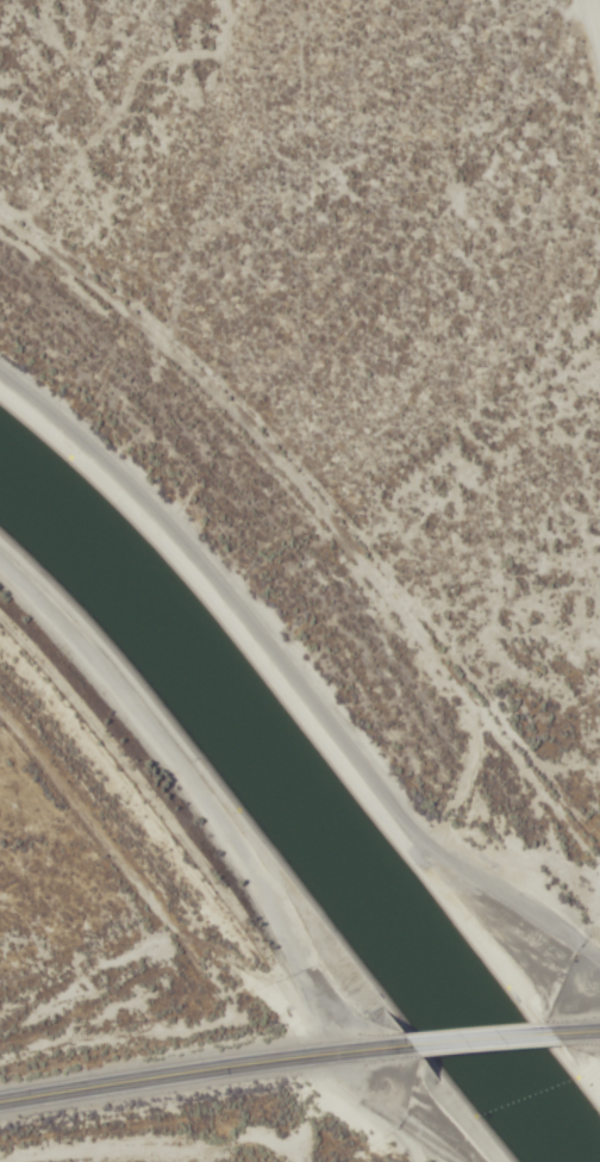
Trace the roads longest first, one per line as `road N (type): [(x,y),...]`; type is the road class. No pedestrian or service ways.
road 1 (tertiary): [(599,1029),(367,1046),(0,1095)]

